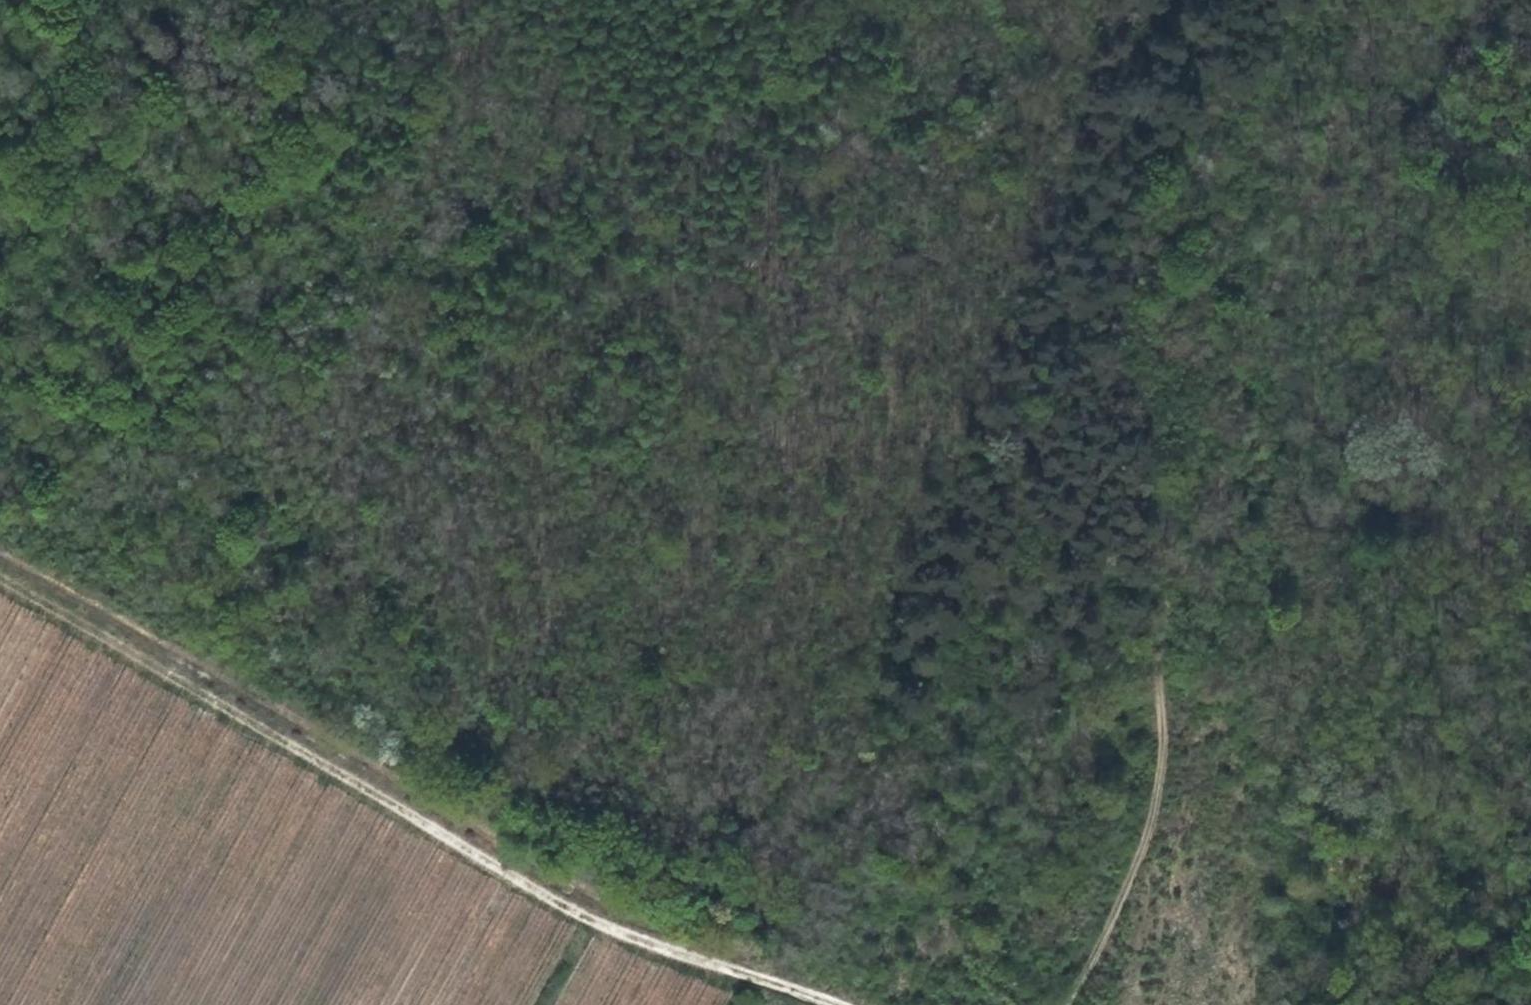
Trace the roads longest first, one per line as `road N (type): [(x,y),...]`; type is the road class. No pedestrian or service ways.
road 1 (track): [(1061,1004),(1150,817),(1164,536),(1175,499),(1229,471),(1254,437),(1261,406)]
road 2 (track): [(833,1004),(614,918),(355,787)]

